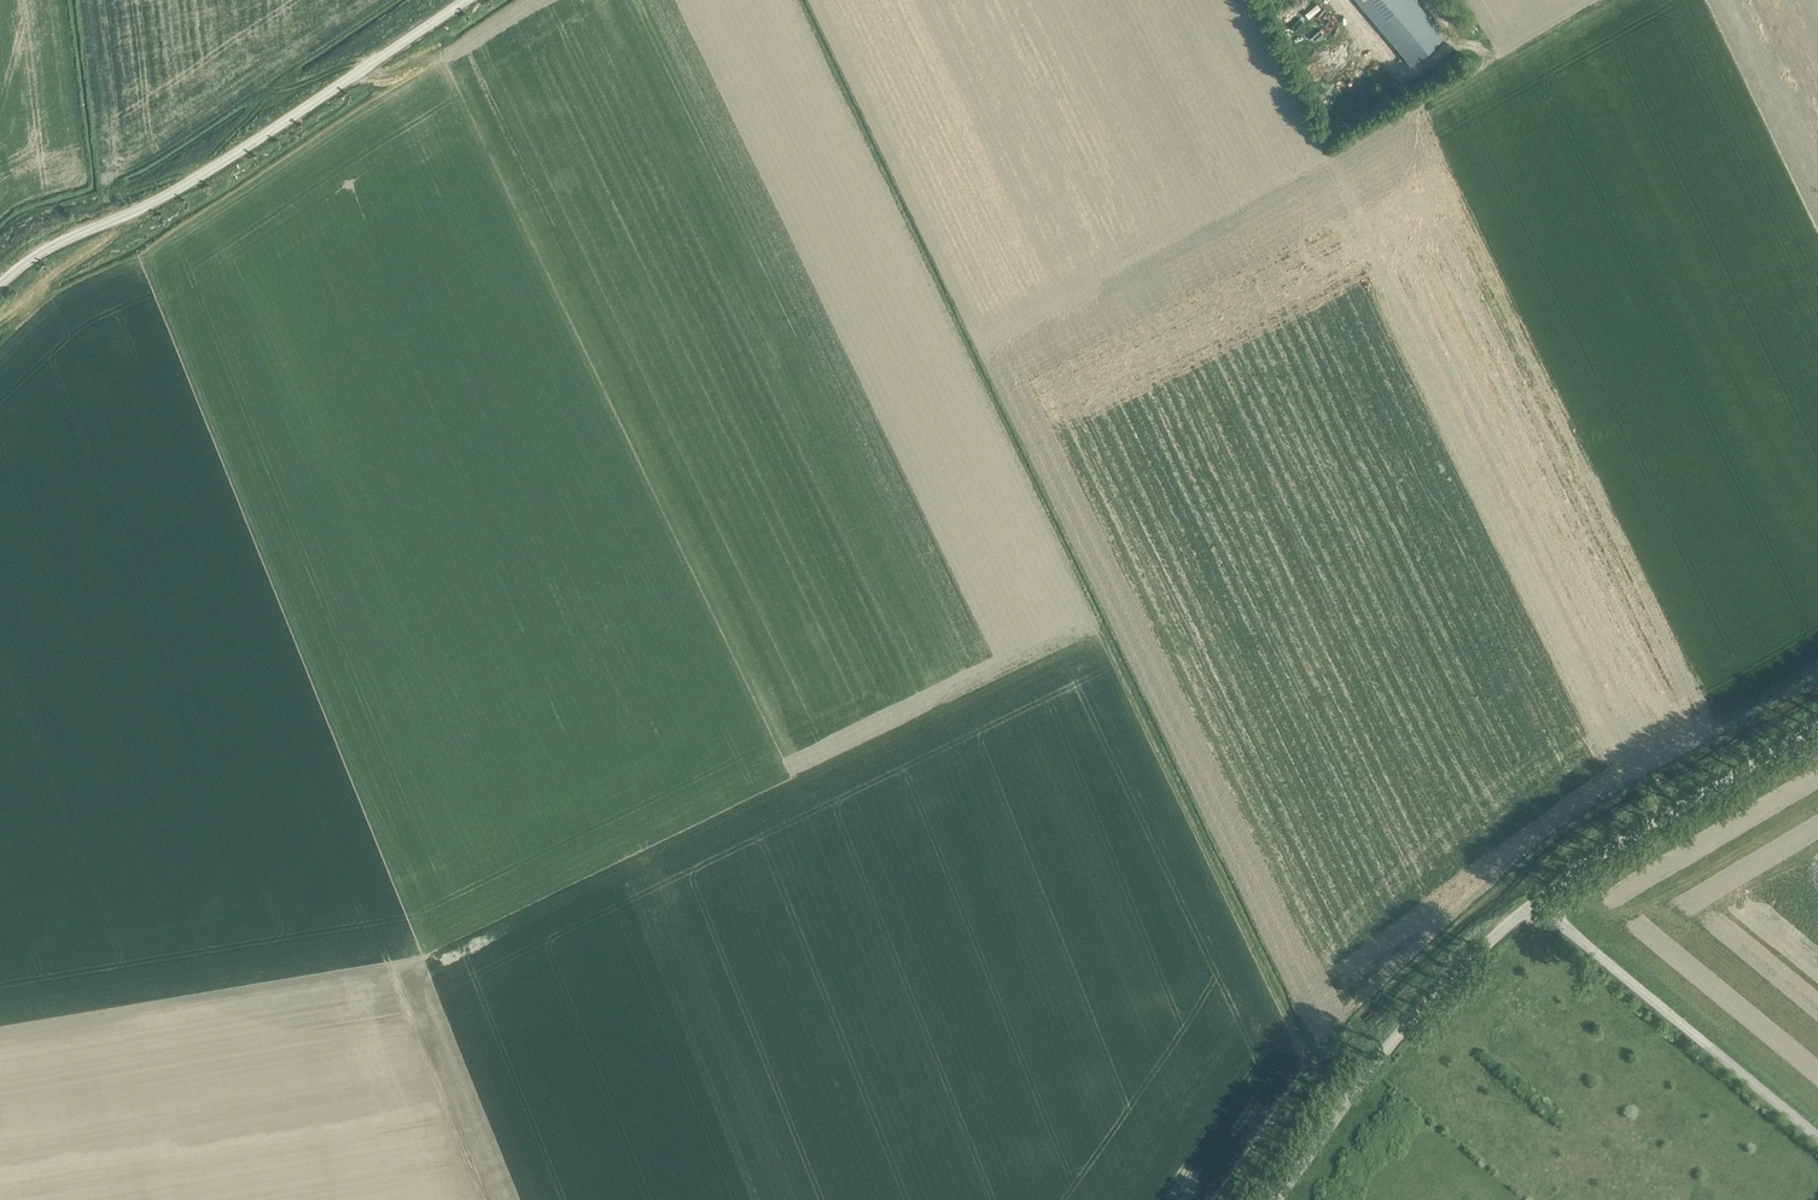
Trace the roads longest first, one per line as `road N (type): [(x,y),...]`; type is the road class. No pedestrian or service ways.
road 1 (unclassified): [(0,284),(40,252),(147,207),(464,0)]
road 2 (unclassified): [(1275,1199),(1416,1015),(1535,903)]
road 3 (unclassified): [(1817,1138),(1535,903)]
road 4 (unclassified): [(1535,903),(1626,839),(1817,726)]
road 5 (track): [(531,0),(410,66),(357,59),(284,88),(260,89)]

